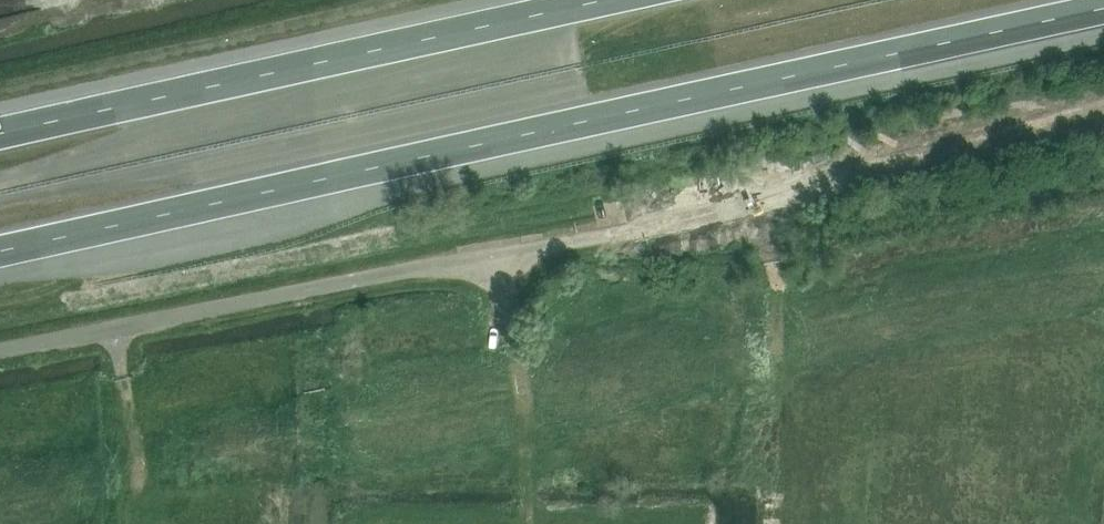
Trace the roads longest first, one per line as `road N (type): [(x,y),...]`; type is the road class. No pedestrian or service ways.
road 1 (motorway): [(0,251),(1103,9)]
road 2 (unclassified): [(0,350),(751,193)]
road 3 (motorway): [(606,0),(0,134)]

